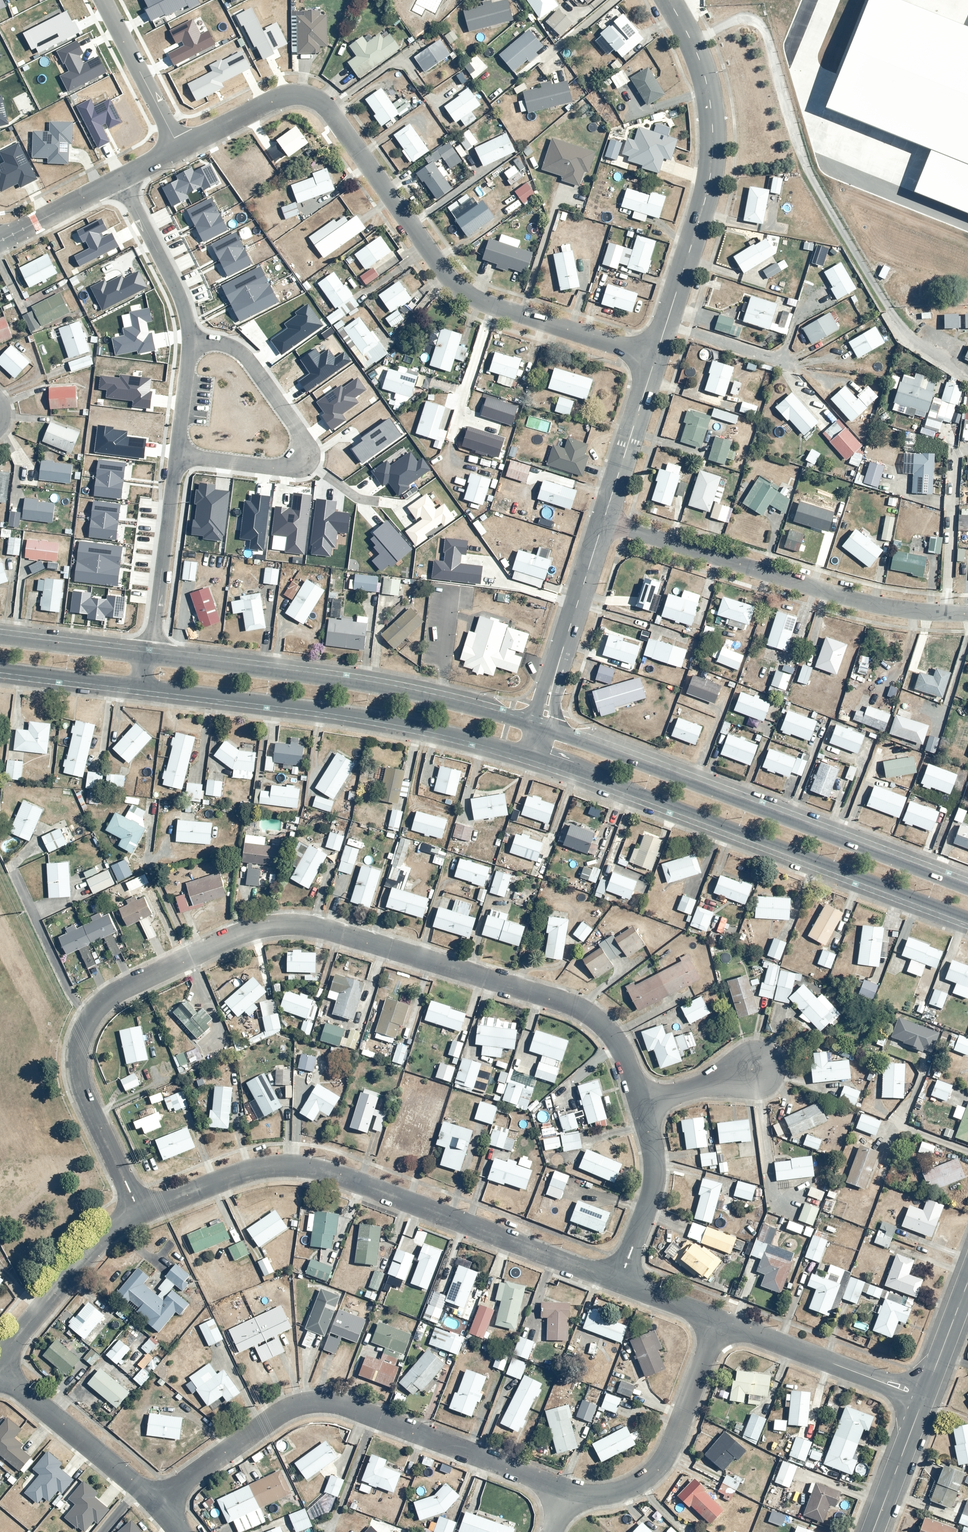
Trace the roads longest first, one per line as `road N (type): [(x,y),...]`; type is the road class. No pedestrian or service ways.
road 1 (residential): [(138,1211),(83,1093),(78,1056),(86,1022),(109,994),(258,926),(330,929),(563,1000),(586,1012),(623,1051),(642,1102)]
road 2 (residential): [(655,358),(464,292),(313,99),(273,100),(180,148)]
road 3 (residential): [(138,1211),(242,1171),(294,1165),(330,1171),(620,1283)]
road 4 (secondary): [(967,918),(530,754)]
road 5 (residential): [(156,1503),(277,1414),(318,1401),(358,1409),(567,1490)]
road 6 (secondary): [(539,728),(967,889)]
road 7 (residential): [(146,658),(402,692),(539,728)]
road 8 (residential): [(530,754),(335,709),(142,686)]
road 9 (residential): [(603,522),(851,598),(967,607)]
road 10 (secondary): [(668,0),(705,79),(712,153),(655,358)]
road 11 (residential): [(177,454),(288,467),(303,450),(242,355),(189,340)]
road 12 (residential): [(567,1490),(630,1487),(664,1460),(717,1320)]
road 13 (residential): [(717,1320),(924,1397)]
road 14 (secondary): [(603,522),(539,728)]
road 15 (residential): [(146,658),(177,454)]
road 16 (residential): [(0,1372),(156,1503)]
road 17 (residential): [(0,1357),(91,1246),(138,1211)]
road 18 (residential): [(642,1102),(655,1173),(620,1283)]
road 19 (residential): [(189,340),(178,295),(121,177)]
road 20 (secondary): [(655,358),(603,522)]
road 21 (residential): [(180,148),(102,0)]
road 22 (residential): [(0,637),(146,658)]
road 23 (tertiary): [(924,1397),(873,1531)]
road 24 (residential): [(142,686),(0,667)]
road 25 (residential): [(121,177),(0,241)]
road 26 (tertiary): [(967,1282),(924,1397)]

